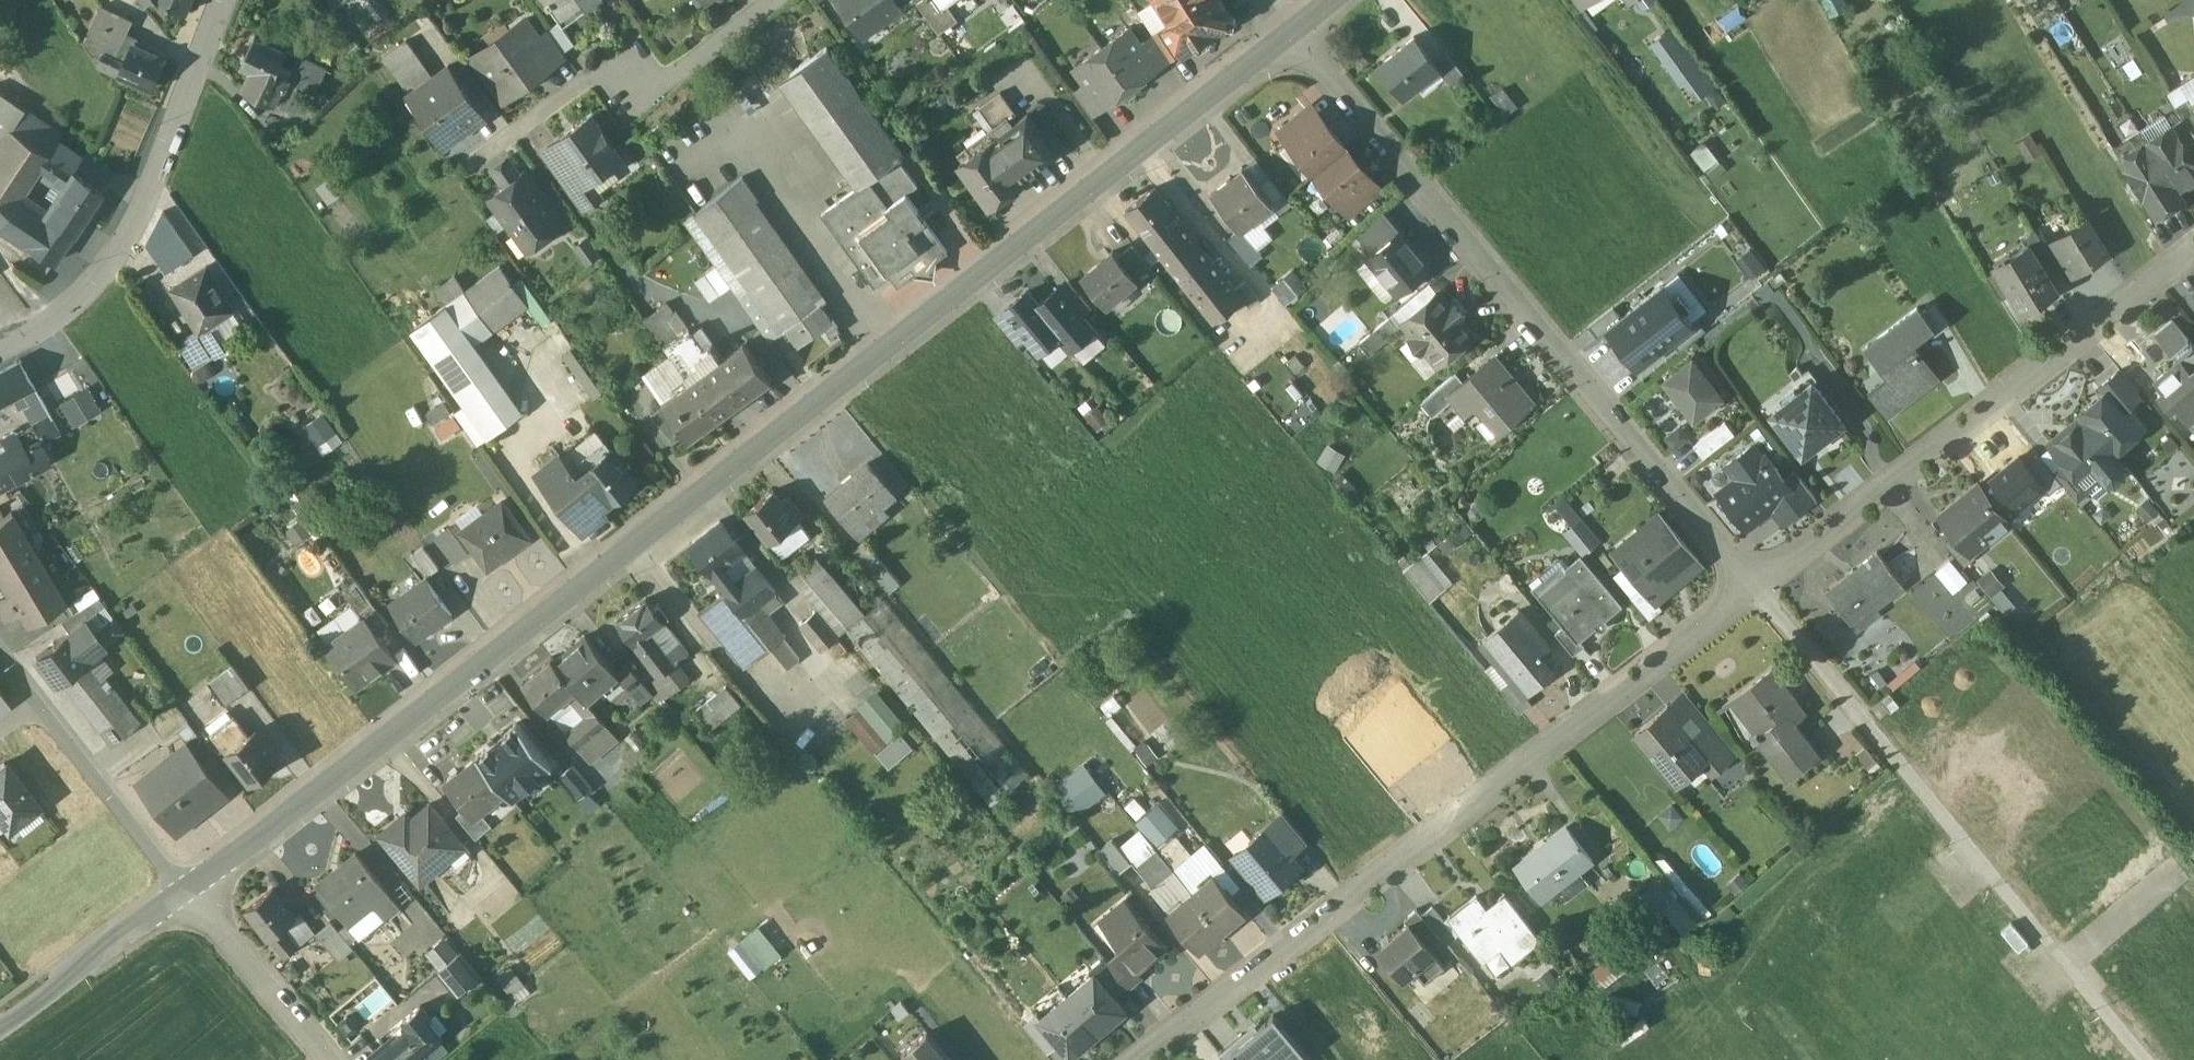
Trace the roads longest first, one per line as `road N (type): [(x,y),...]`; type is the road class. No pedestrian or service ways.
road 1 (tertiary): [(1296,26),(185,886)]
road 2 (residential): [(1748,583),(1130,1059)]
road 3 (residential): [(1296,26),(1748,583)]
road 4 (track): [(1748,583),(2148,1059)]
road 5 (residential): [(2193,255),(1748,583)]
road 6 (residential): [(0,355),(62,316),(112,263),(223,0)]
road 7 (residential): [(185,886),(38,705)]
road 8 (tertiary): [(185,886),(0,1023)]
road 9 (residential): [(328,1059),(185,886)]
road 10 (residential): [(779,0),(676,81),(614,70)]
road 11 (residential): [(466,177),(586,82),(614,70)]

